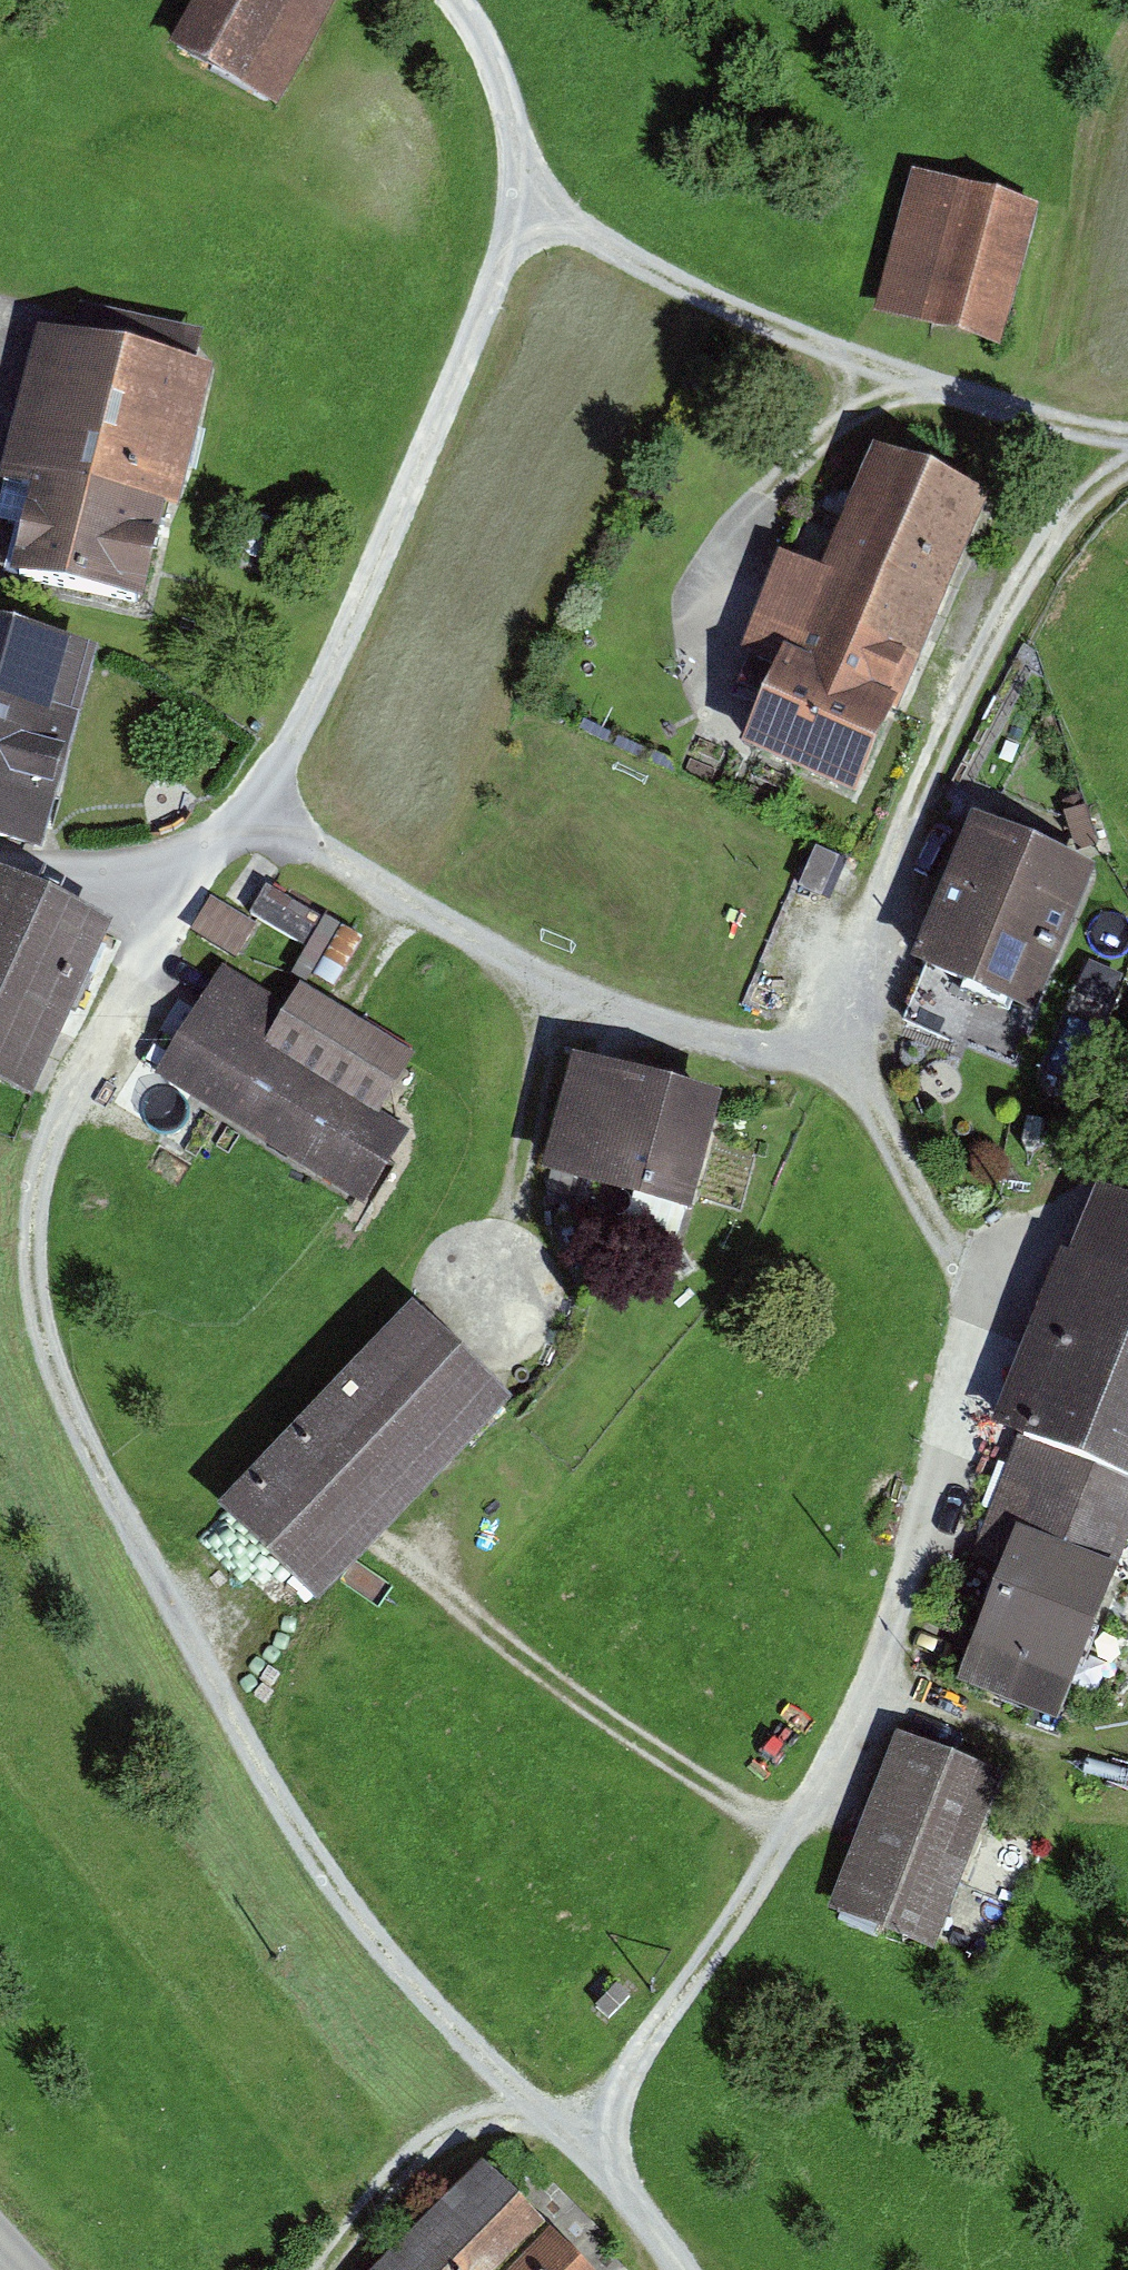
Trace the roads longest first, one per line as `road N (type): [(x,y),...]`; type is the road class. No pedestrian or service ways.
road 1 (track): [(592,2128),(524,2110),(375,1945),(260,1772),(122,1511),(51,1355),(28,1264),(50,1152),(76,1095),(286,747),(363,594),(528,207)]
road 2 (track): [(787,1834),(866,1706),(960,1396),(979,1300),(927,1222),(830,1031),(1004,616),(1092,491),(1127,465)]
road 3 (track): [(840,1062),(745,1051),(644,1023),(334,863),(264,843),(142,865),(48,870),(0,861)]
road 4 (track): [(449,0),(508,86),(528,207),(752,324),(922,387),(1048,422),(1127,432)]
road 5 (track): [(678,2269),(592,2128),(787,1834)]
road 6 (track): [(404,1558),(560,1689),(787,1834)]
road 7 (track): [(727,713),(708,647),(717,592),(747,535),(853,427),(922,387)]
road 8 (track): [(481,1324),(513,1236),(567,987)]
road 9 (track): [(1127,1697),(1106,1726),(1068,1734),(1011,1733),(866,1706)]
road 10 (track): [(324,2269),(380,2193),(435,2143),(524,2110)]
road 11 (track): [(979,1300),(1004,1260),(1127,1167)]

